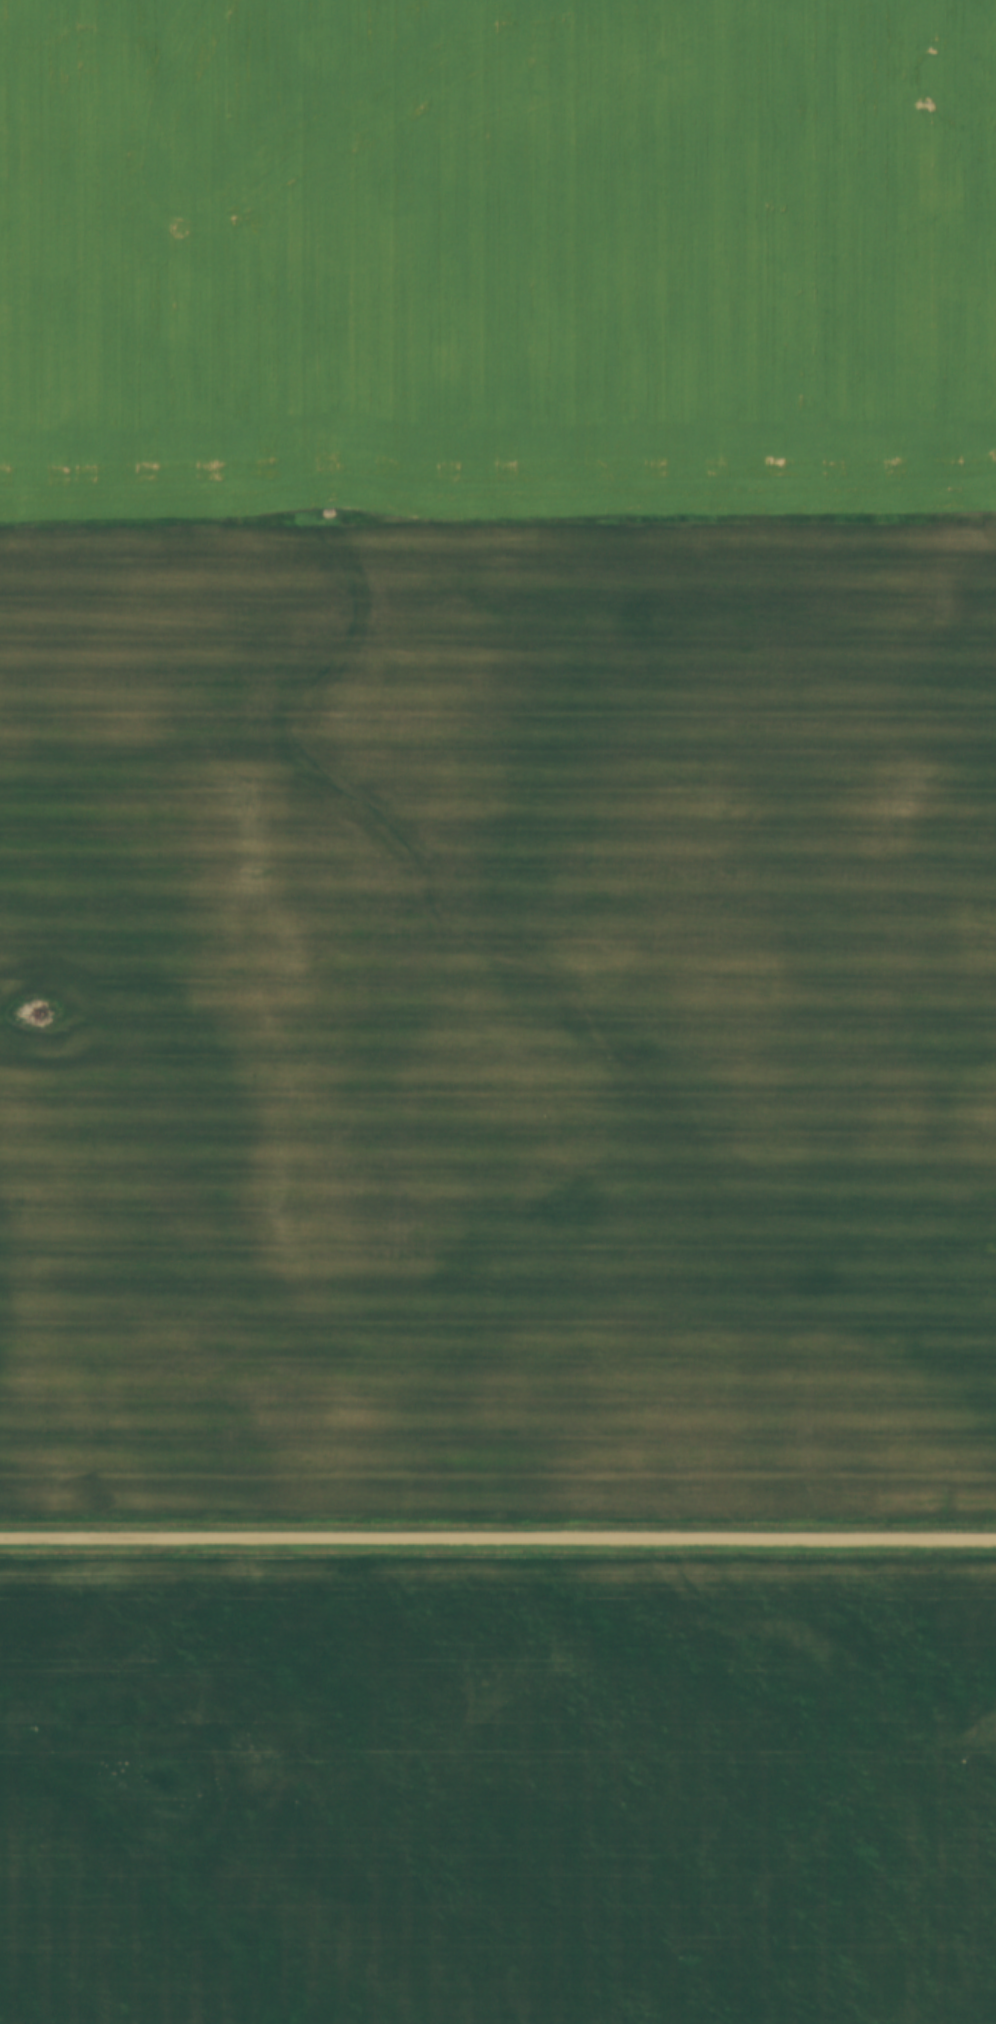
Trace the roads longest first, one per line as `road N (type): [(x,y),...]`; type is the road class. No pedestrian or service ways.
road 1 (residential): [(0,1539),(995,1541)]

